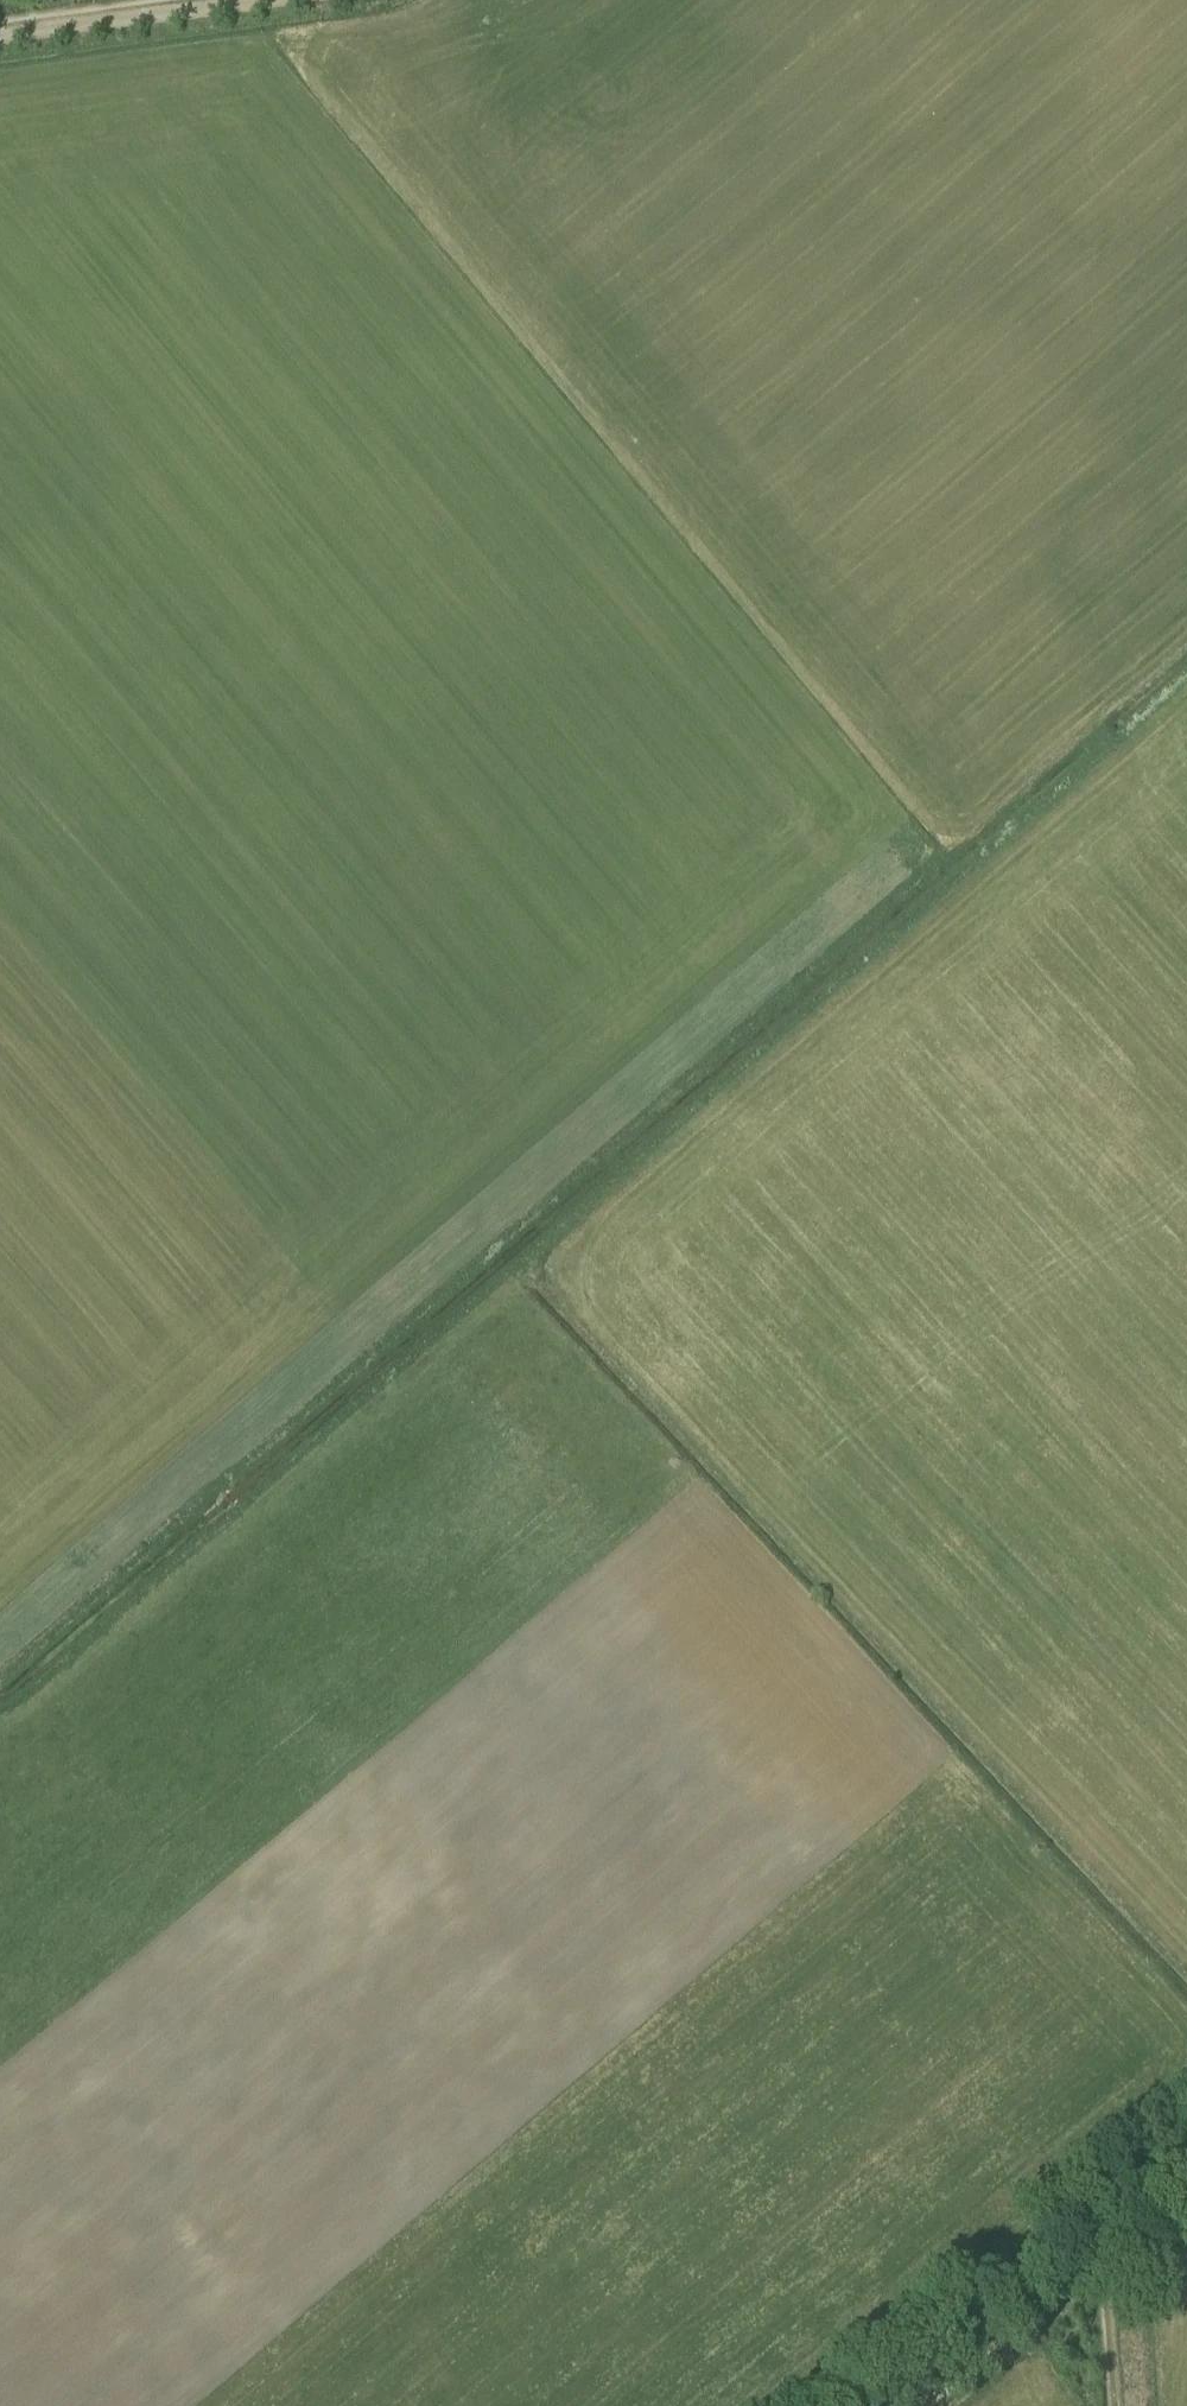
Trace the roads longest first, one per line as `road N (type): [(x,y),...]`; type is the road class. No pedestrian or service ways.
road 1 (track): [(924,2405),(1186,2185)]
road 2 (track): [(0,37),(255,0)]

